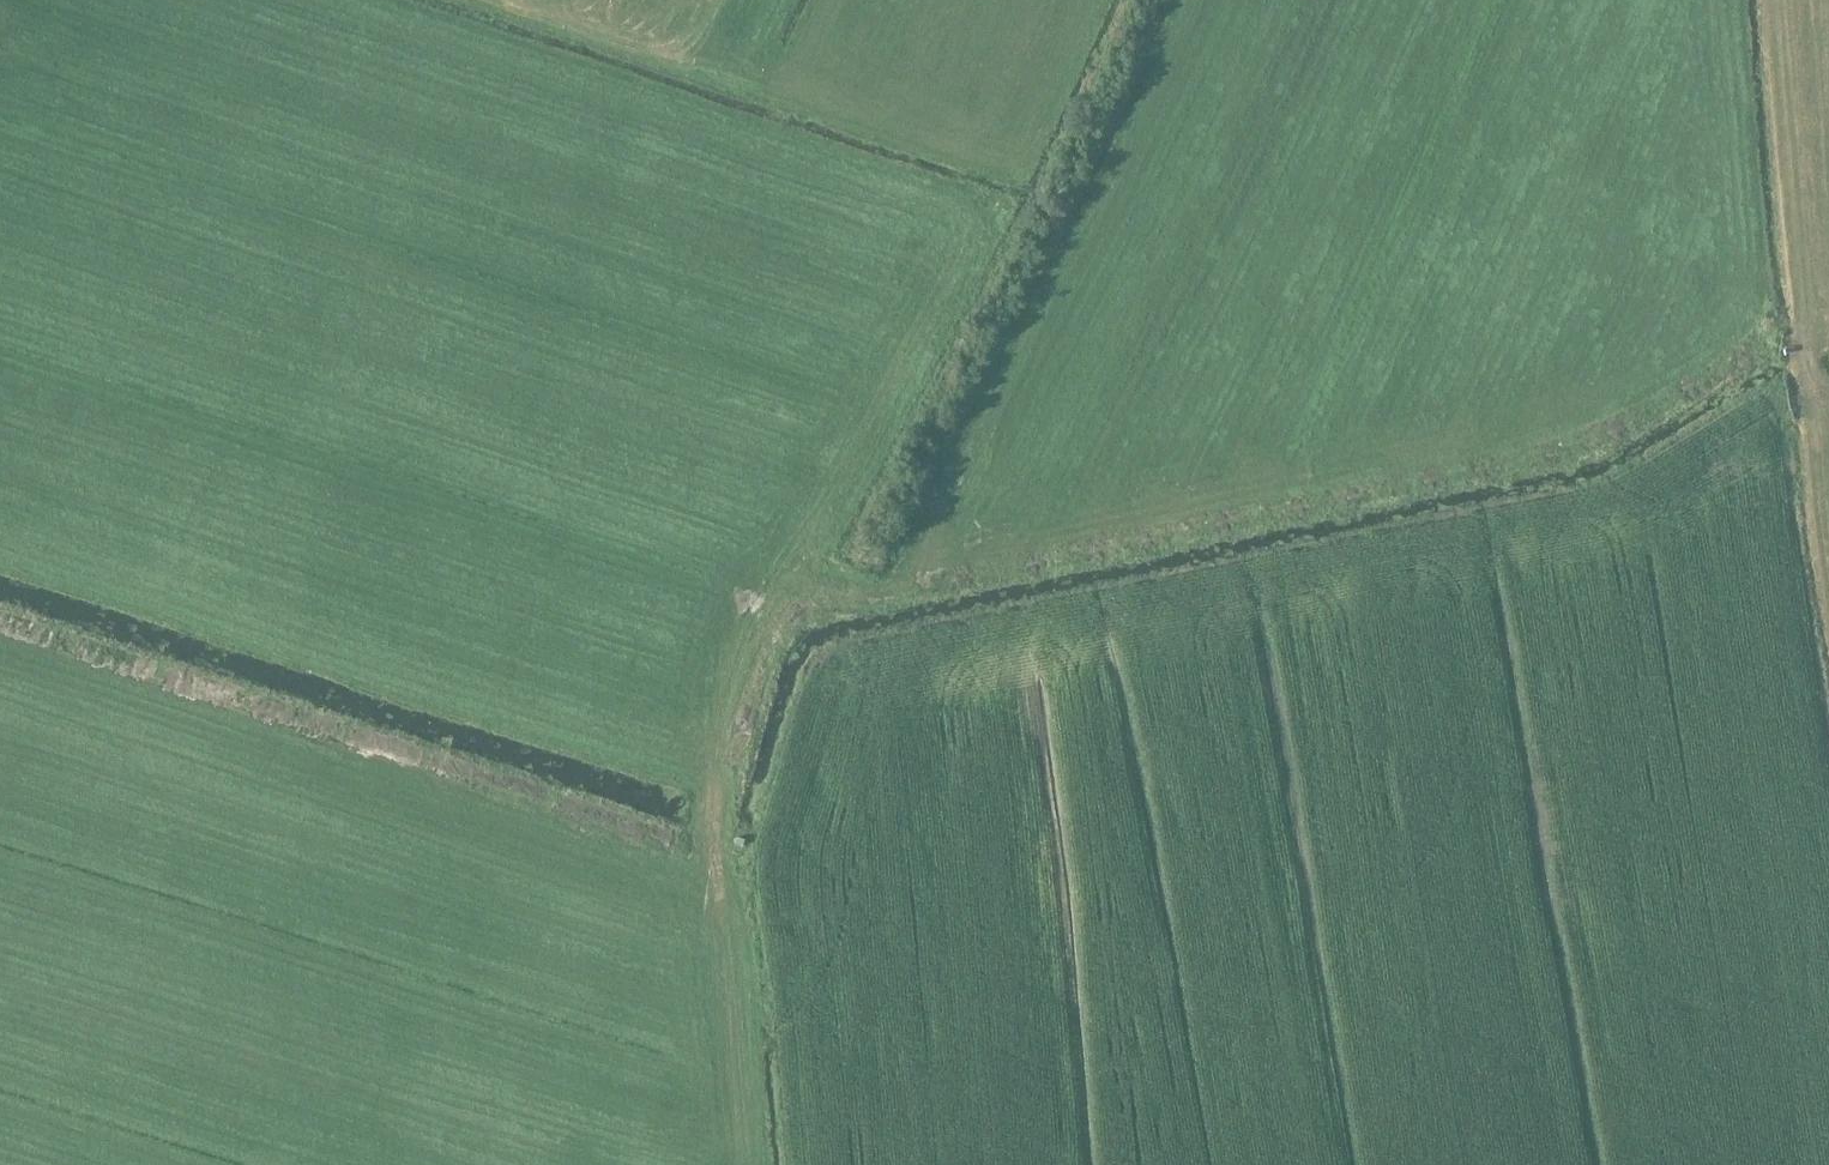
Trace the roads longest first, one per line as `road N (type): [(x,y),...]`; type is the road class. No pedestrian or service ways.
road 1 (track): [(751,1164),(739,1032),(696,899),(696,841),(714,766),(774,625),(804,611),(952,583)]

